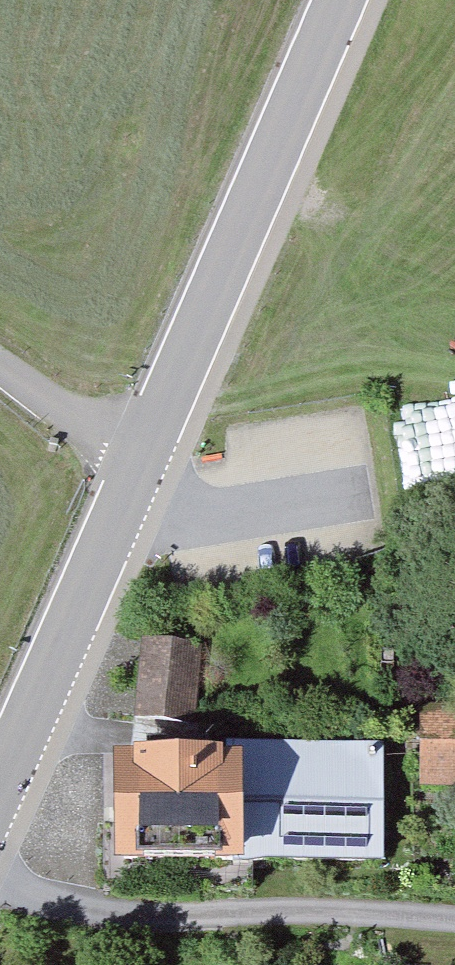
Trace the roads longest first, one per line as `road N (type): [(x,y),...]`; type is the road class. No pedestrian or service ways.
road 1 (tertiary): [(0,774),(339,0)]
road 2 (unclassified): [(0,886),(107,914),(454,923)]
road 3 (track): [(136,463),(0,369)]

